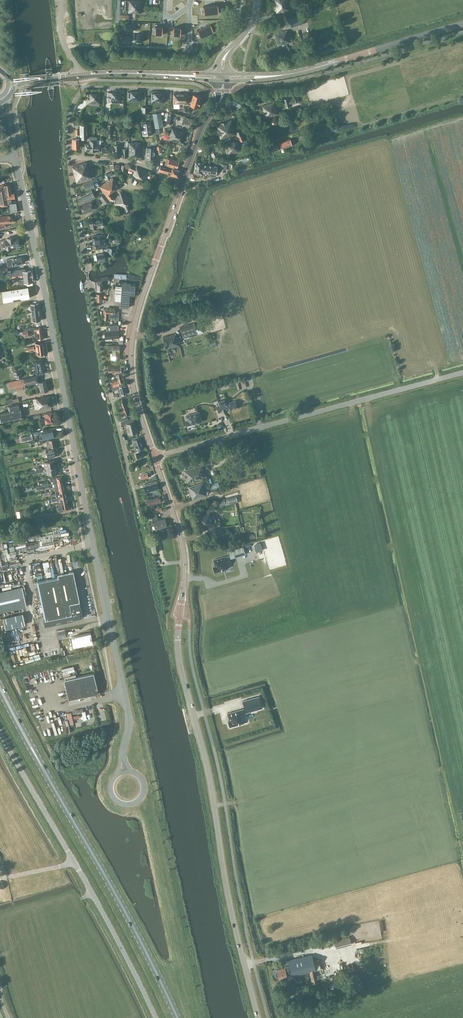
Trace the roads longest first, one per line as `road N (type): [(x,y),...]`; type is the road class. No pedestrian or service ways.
road 1 (unclassified): [(15,159),(128,711),(123,771)]
road 2 (secondary): [(258,1017),(180,666),(184,555),(154,457)]
road 3 (unclassified): [(156,1017),(0,733)]
road 4 (unclassified): [(154,457),(462,373)]
road 5 (primary): [(177,1017),(36,756)]
road 6 (residential): [(111,400),(69,158)]
road 7 (tertiary): [(243,77),(308,70),(462,24)]
road 8 (secondary): [(134,394),(136,320),(182,182)]
road 9 (secondary): [(84,75),(223,77)]
road 10 (track): [(0,955),(18,945),(25,916),(92,893)]
road 11 (residential): [(140,517),(111,400)]

